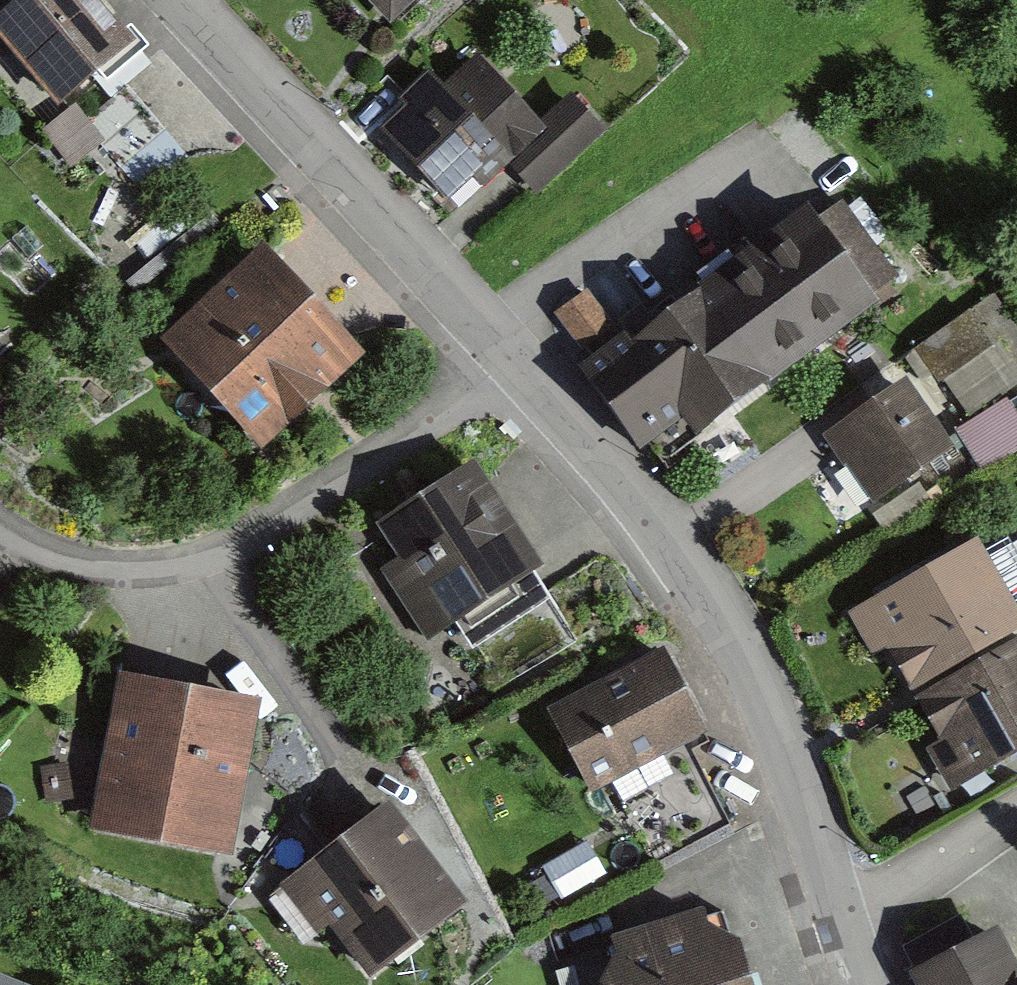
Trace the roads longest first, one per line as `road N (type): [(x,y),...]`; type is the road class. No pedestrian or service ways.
road 1 (unclassified): [(519,362),(681,558),(759,691),(843,919)]
road 2 (residential): [(519,362),(214,558),(108,567),(29,548),(0,529)]
road 3 (unclassified): [(172,0),(519,362)]
road 4 (residential): [(1016,817),(843,919)]

